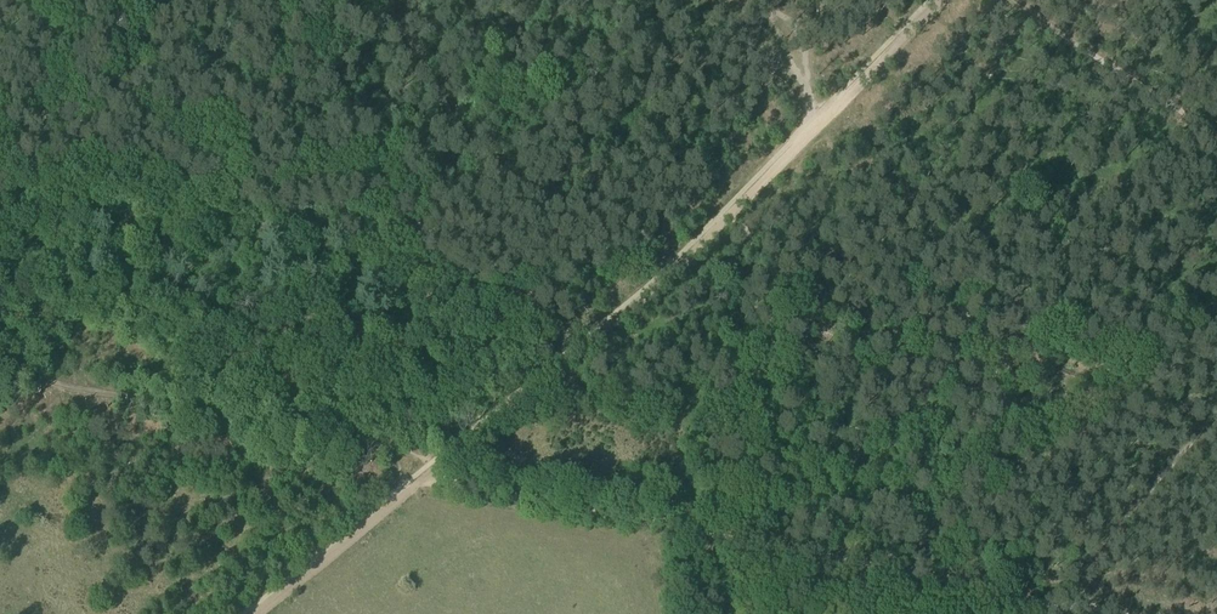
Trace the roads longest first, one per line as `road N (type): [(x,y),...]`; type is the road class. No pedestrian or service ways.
road 1 (track): [(436,469),(488,495),(1109,613)]
road 2 (track): [(0,372),(412,456),(436,469)]
road 3 (track): [(382,0),(465,141),(490,159),(650,192),(715,220)]
road 4 (track): [(436,469),(723,222)]
road 5 (track): [(1010,0),(1216,135)]
road 6 (track): [(259,613),(436,469)]
road 7 (track): [(816,127),(940,0)]
road 8 (track): [(1111,534),(1216,403)]
road 9 (track): [(762,0),(799,37),(816,127)]
road 10 (track): [(723,222),(816,127)]

